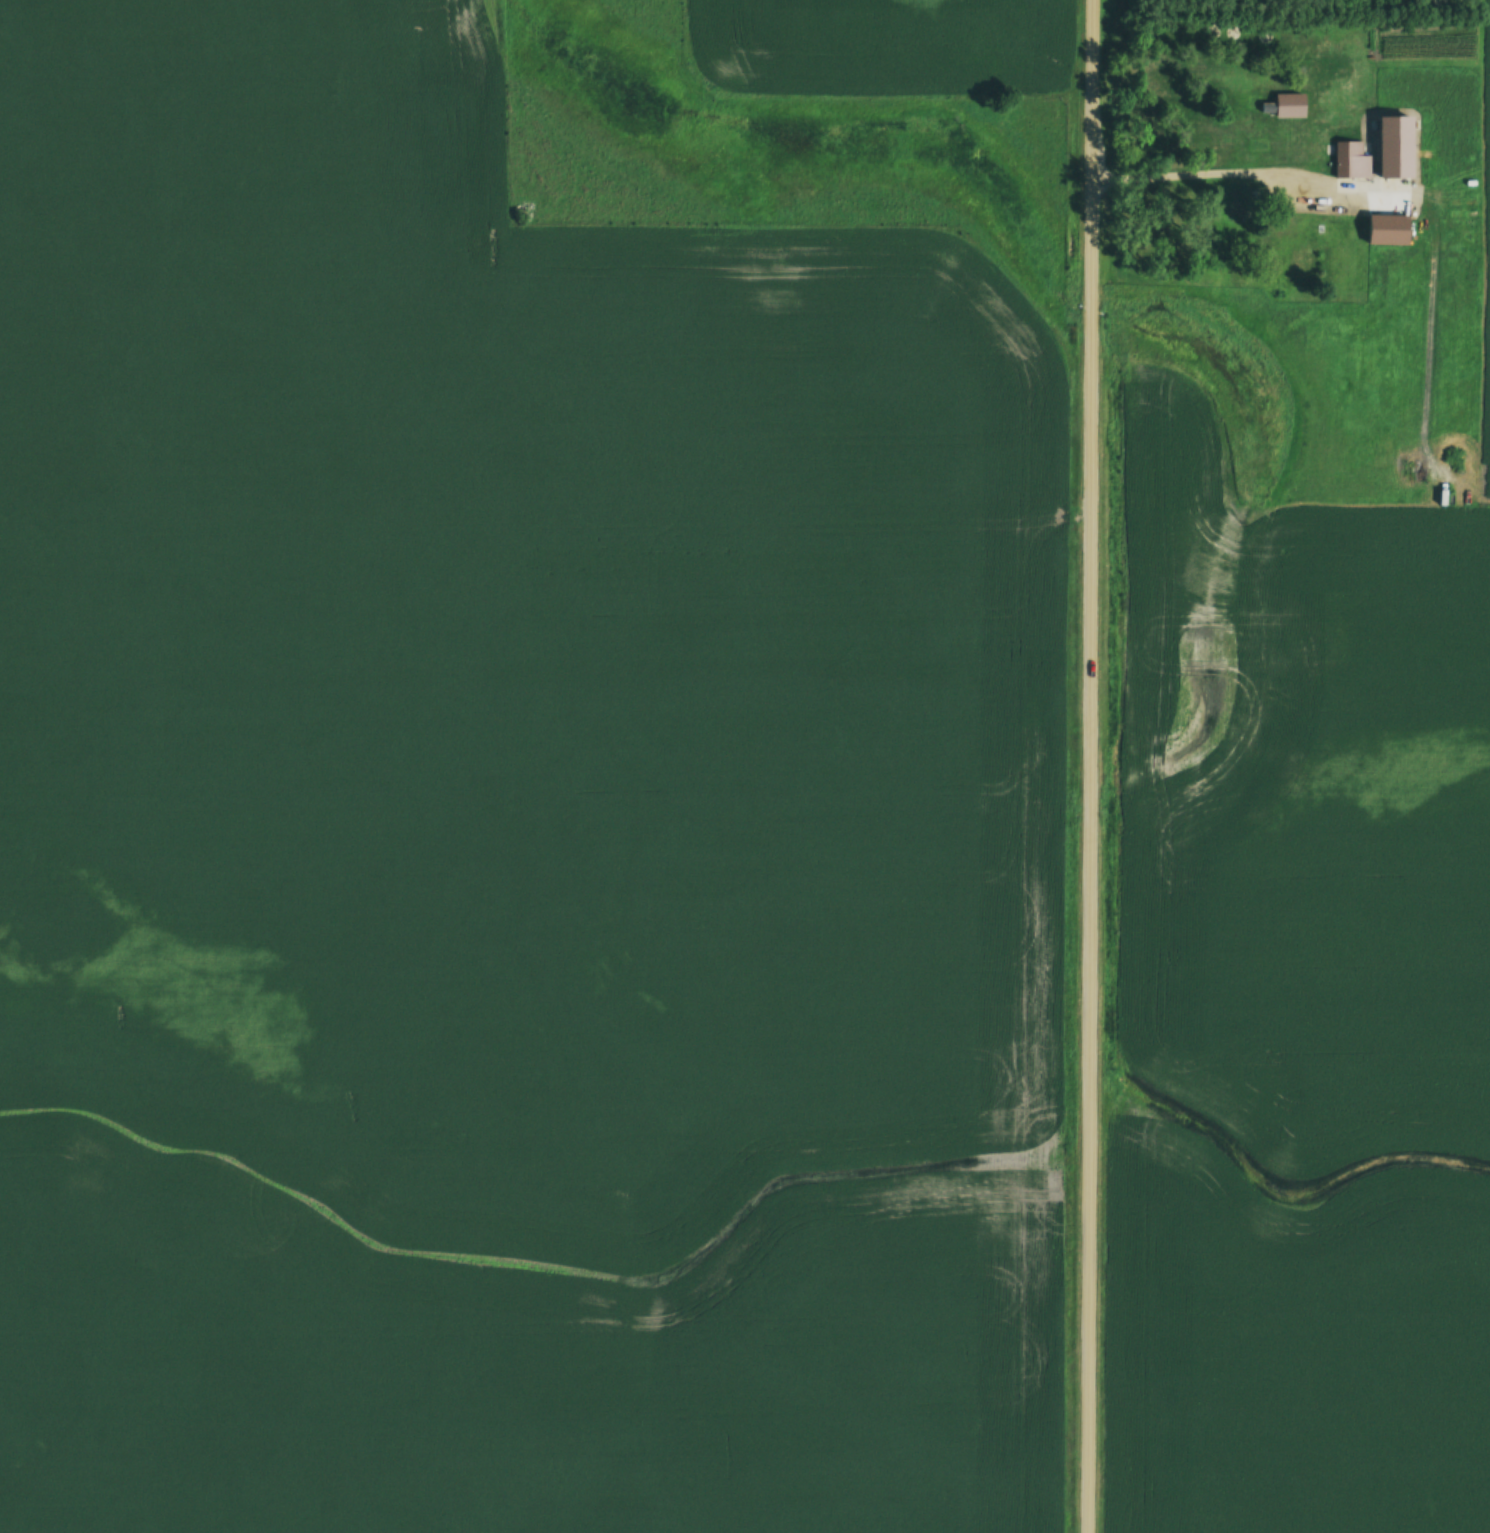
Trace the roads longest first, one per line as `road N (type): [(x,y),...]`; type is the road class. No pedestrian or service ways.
road 1 (residential): [(1087,1532),(1092,0)]

